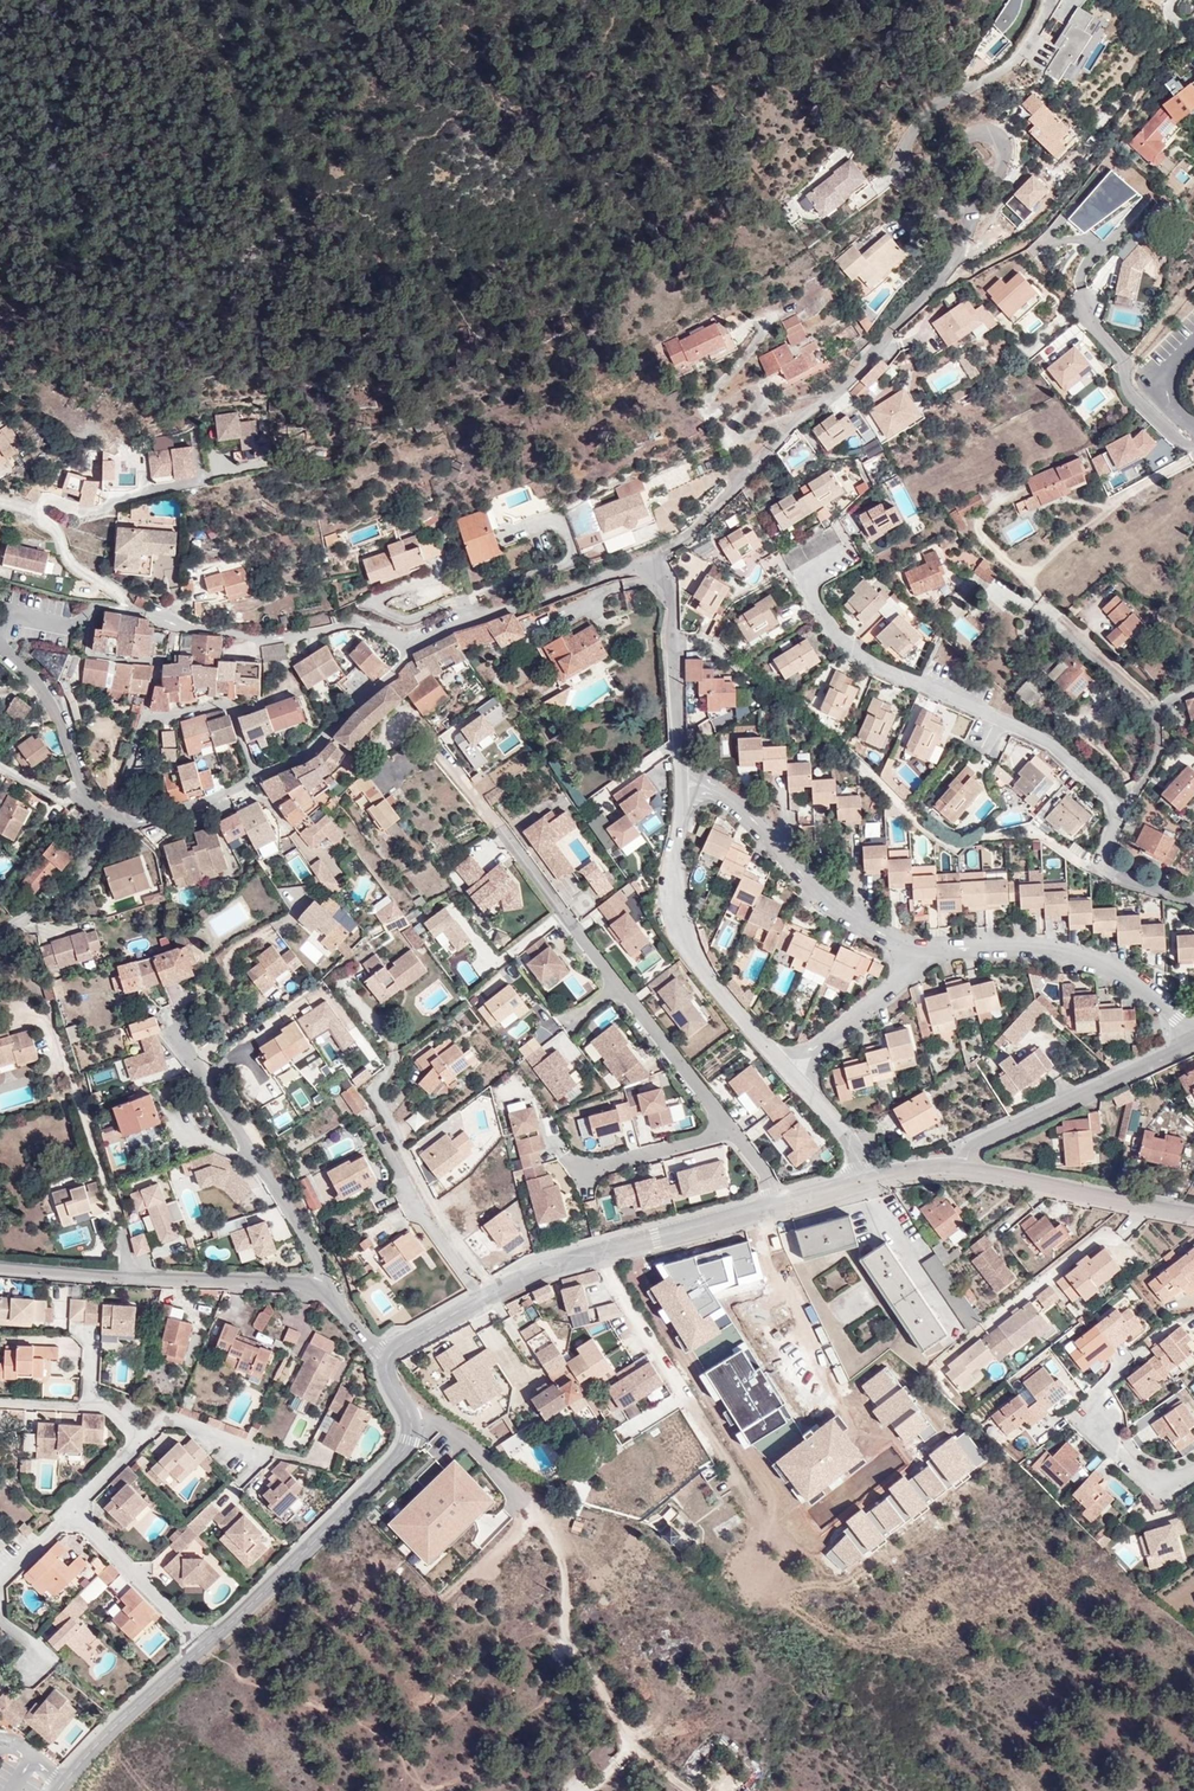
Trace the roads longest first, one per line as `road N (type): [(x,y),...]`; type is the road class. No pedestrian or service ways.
road 1 (residential): [(646,563),(744,480),(941,282),(995,193),(1007,157),(992,136),(975,136),(941,163),(925,165),(913,159),(916,140),(933,117),(993,83),(1024,50),(1046,0)]
road 2 (residential): [(1119,811),(1057,751),(865,659),(821,612),(803,575),(842,551)]
road 3 (residential): [(34,508),(57,530),(64,554),(118,591),(128,609),(254,639),(351,625),(412,642)]
road 4 (track): [(404,1414),(454,1427),(555,1544),(568,1582),(571,1644),(625,1734),(624,1752)]
road 5 (tertiary): [(386,1356),(404,1414),(404,1447),(205,1649)]
road 6 (residential): [(731,1130),(509,835)]
road 7 (residential): [(791,1068),(686,939),(677,914),(674,857),(686,775)]
road 8 (residential): [(319,1288),(0,1269)]
road 9 (residential): [(1193,1029),(1142,987),(1087,963),(992,951),(911,956)]
road 10 (residential): [(911,956),(811,886),(744,813),(686,775)]
road 11 (residential): [(495,1295),(437,1213),(373,1096),(393,1058)]
road 12 (tertiary): [(1193,1037),(971,1145),(962,1168)]
road 13 (residential): [(255,777),(230,703),(150,719),(119,819)]
road 14 (residential): [(319,1288),(320,1258),(198,1062)]
road 15 (residential): [(646,563),(412,642)]
road 16 (residential): [(1119,811),(1157,756),(1155,704),(1066,622)]
road 17 (tertiary): [(1193,1215),(962,1168)]
road 18 (residential): [(686,775),(670,600),(646,563)]
road 19 (residential): [(412,642),(397,670),(318,745),(255,777)]
road 20 (residential): [(483,1300),(376,1130)]
road 21 (residential): [(107,806),(40,685),(0,646)]
road 22 (tertiary): [(205,1649),(92,1750),(68,1784)]
road 23 (residential): [(205,1649),(73,1508)]
road 24 (tertiary): [(782,1204),(604,1255)]
road 25 (residential): [(34,508),(51,501),(79,509),(113,504),(204,480)]
road 26 (residential): [(198,1062),(248,1015),(227,963),(265,931)]
road 27 (residential): [(0,937),(84,876),(119,819)]
road 28 (residential): [(791,1068),(899,978),(911,956)]
road 29 (residential): [(604,1255),(684,1398)]
road 30 (residential): [(871,1181),(898,1241),(950,1320)]
road 31 (residential): [(1193,898),(1100,866),(1119,811)]
road 32 (residential): [(731,1130),(590,1171)]
road 33 (residential): [(255,777),(142,820),(119,819)]
road 34 (residential): [(1090,1416),(1163,1492),(1193,1468)]
road 35 (residential): [(871,1181),(791,1068)]
road 36 (residential): [(250,1456),(163,1415),(140,1434)]
road 37 (residential): [(1193,451),(1093,522)]

